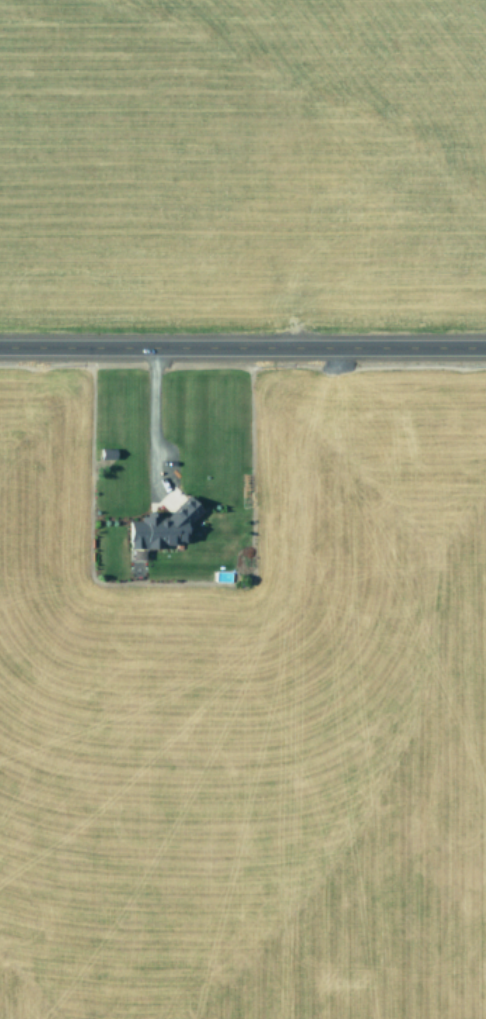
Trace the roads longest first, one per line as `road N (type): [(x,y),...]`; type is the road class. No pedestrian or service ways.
road 1 (tertiary): [(485,347),(0,346)]

